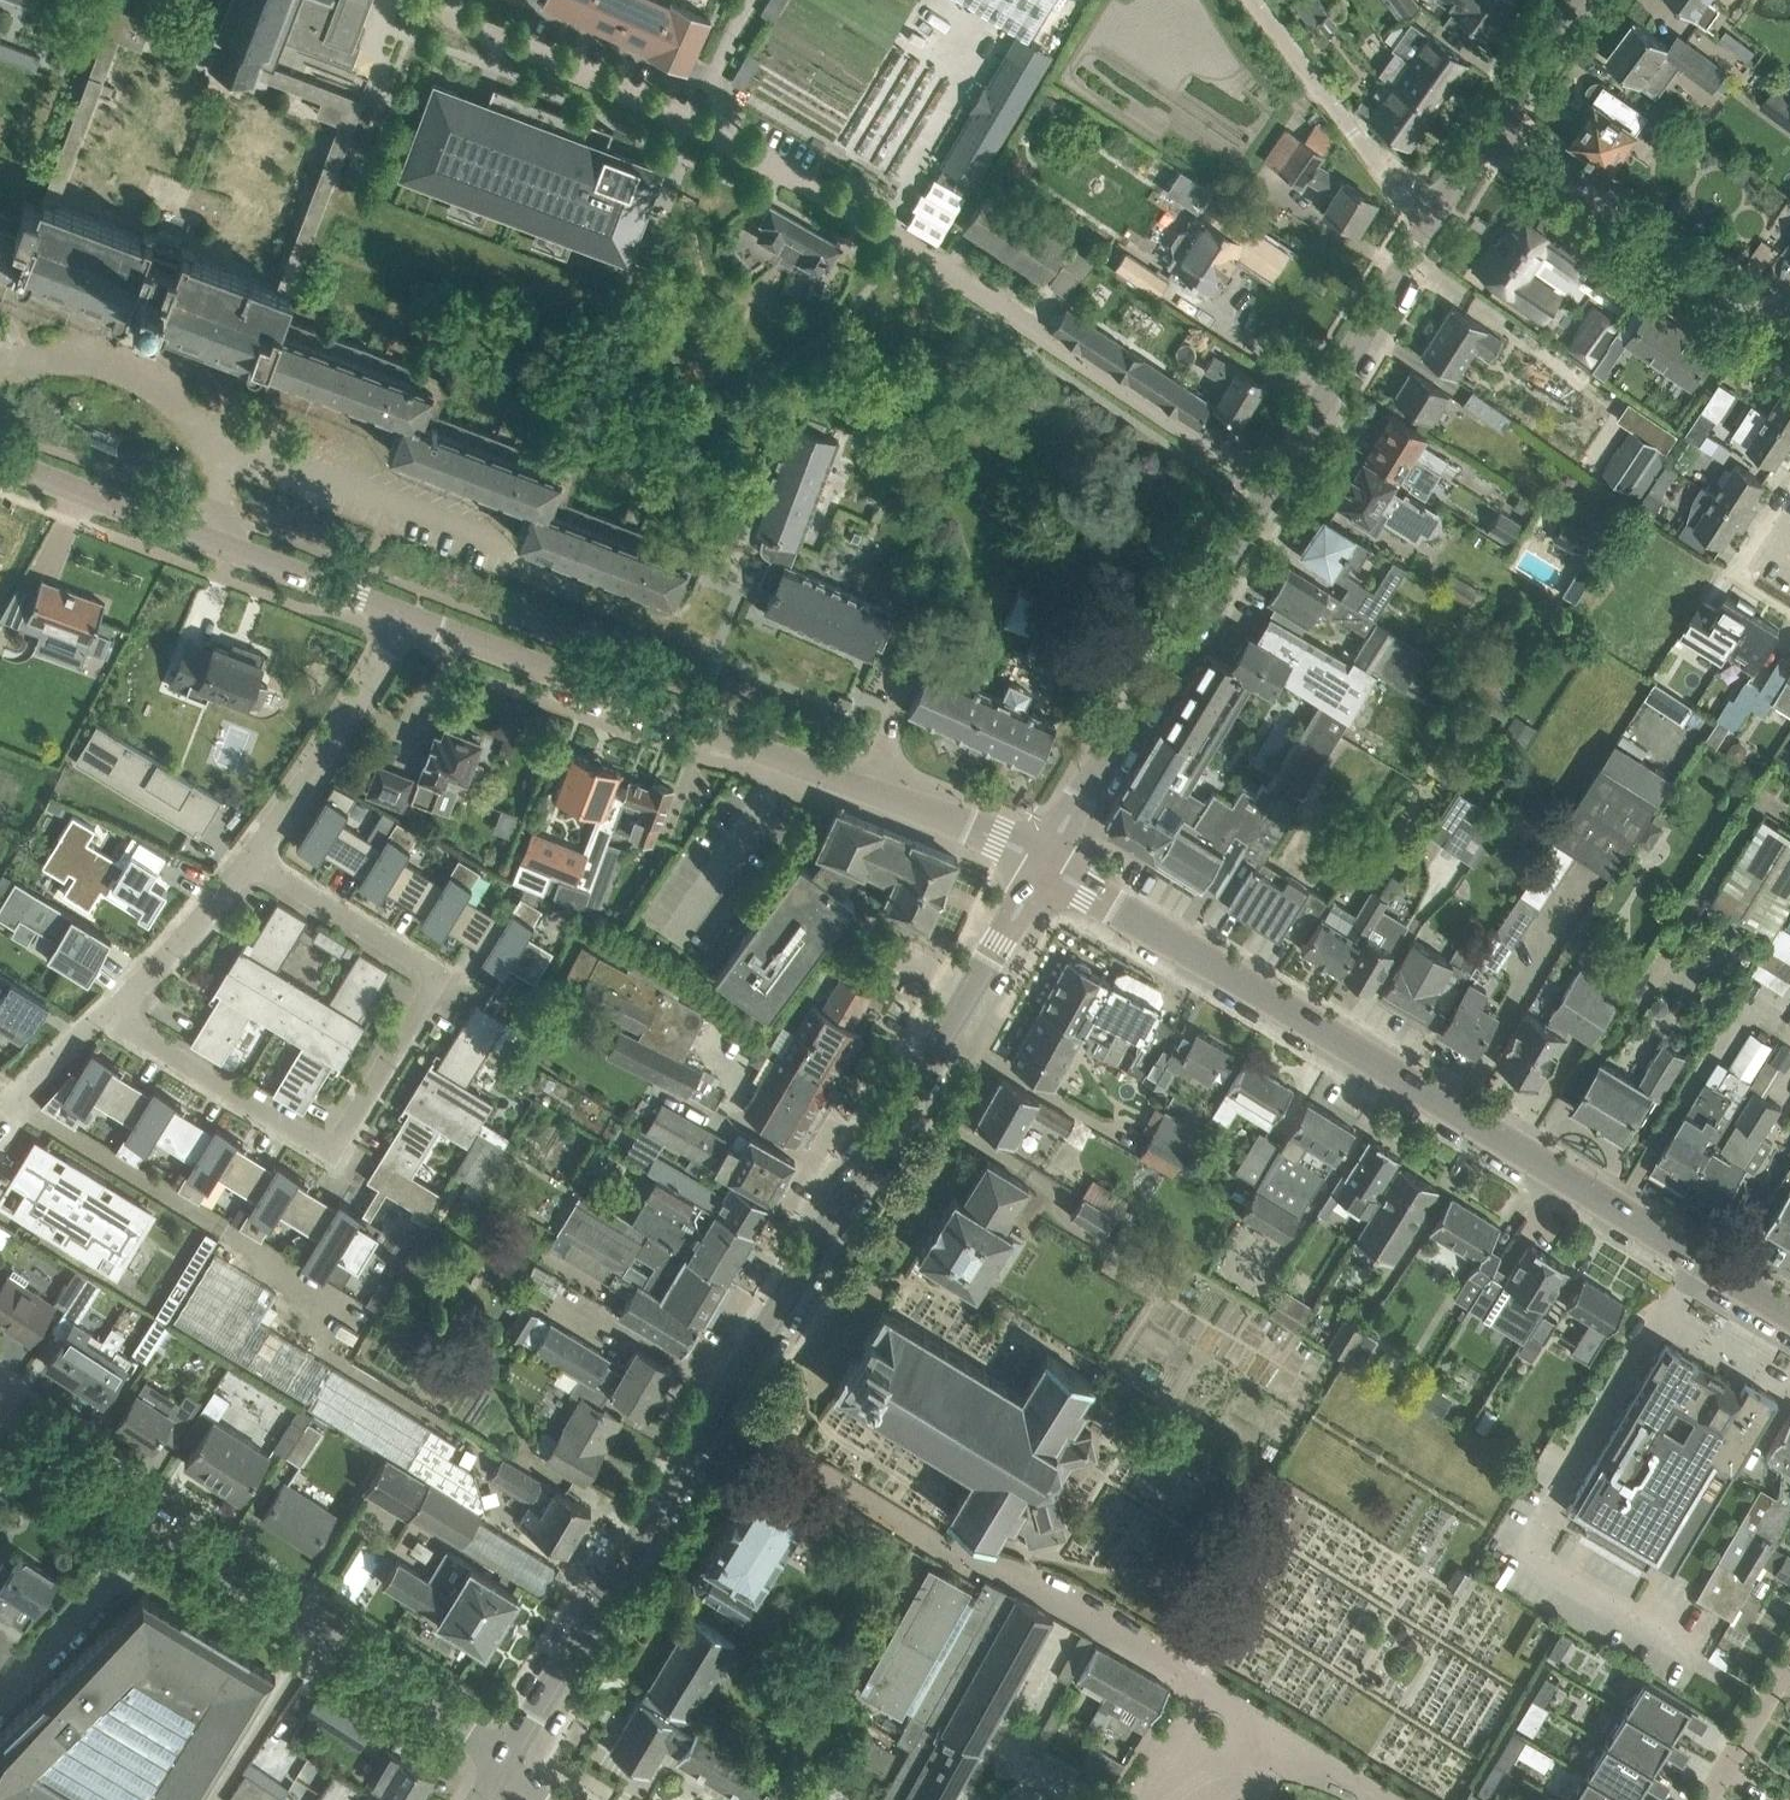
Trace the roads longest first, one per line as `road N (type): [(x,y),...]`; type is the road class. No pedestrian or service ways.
road 1 (unclassified): [(447,0),(482,32),(706,130),(913,246),(1273,484)]
road 2 (tertiary): [(1789,1313),(1043,864)]
road 3 (residential): [(108,1018),(331,1158),(441,975),(253,861)]
road 4 (tertiary): [(410,616),(960,822),(1043,864)]
road 5 (tertiary): [(718,1409),(1043,864)]
road 6 (residential): [(1176,1673),(718,1409)]
road 7 (tertiary): [(1043,864),(1273,484)]
road 8 (tertiary): [(0,459),(410,616)]
road 9 (residential): [(505,1759),(145,1523)]
road 10 (tertiary): [(505,1759),(718,1409)]
road 11 (residential): [(1789,330),(1492,124)]
road 12 (tertiary): [(1273,484),(1427,228)]
road 13 (residential): [(410,616),(253,861)]
road 14 (unclassified): [(1427,228),(1252,0)]
road 15 (residential): [(1154,1799),(1217,1755),(1280,1746),(1385,1799)]
road 16 (residential): [(0,1698),(145,1523)]
road 17 (residential): [(253,861),(108,1018)]
road 18 (residential): [(145,1523),(0,1413)]
road 19 (residential): [(1709,1799),(1789,1663)]
road 20 (tertiary): [(1492,124),(1576,0)]
road 21 (residential): [(108,1018),(89,1024),(2,1115)]
road 22 (tertiary): [(1427,228),(1492,124)]

